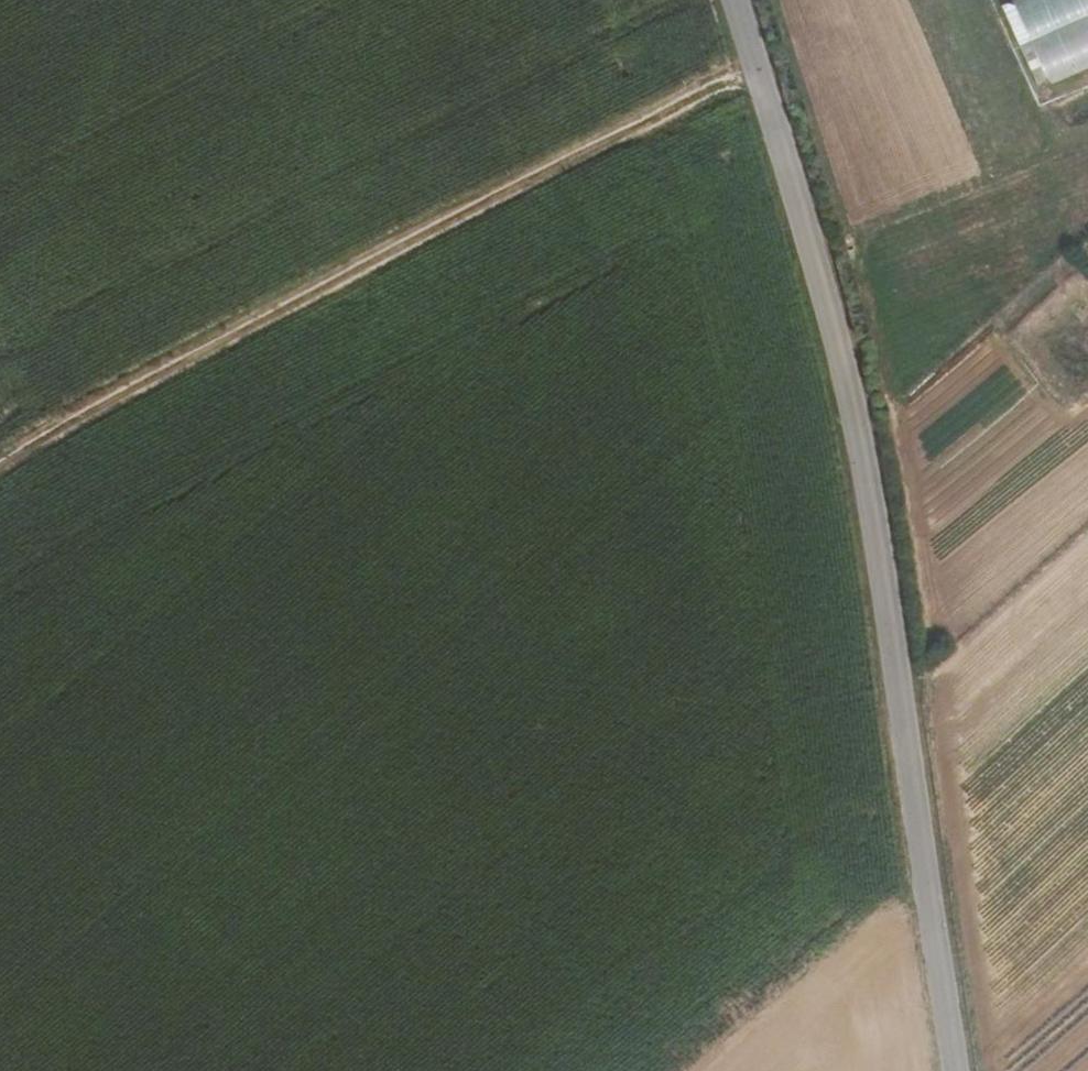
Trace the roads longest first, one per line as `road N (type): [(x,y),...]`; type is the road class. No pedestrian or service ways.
road 1 (unclassified): [(734,0),(869,444),(960,1070)]
road 2 (track): [(755,68),(0,466)]

